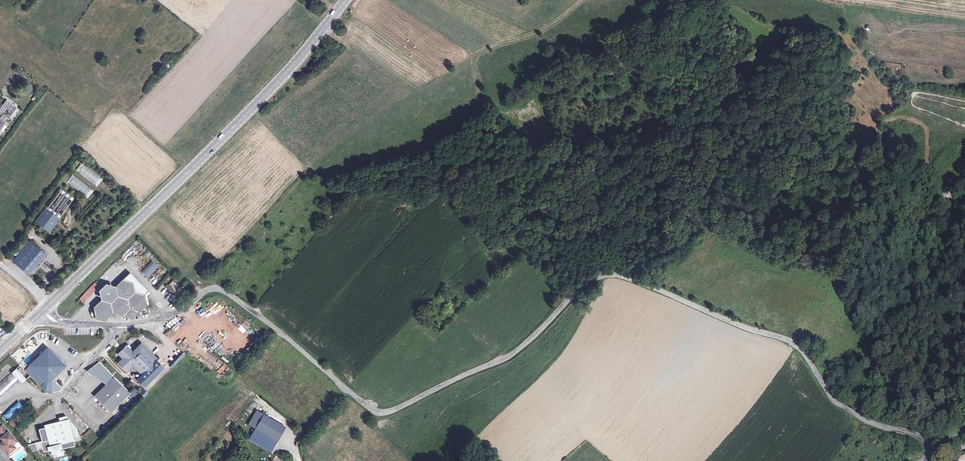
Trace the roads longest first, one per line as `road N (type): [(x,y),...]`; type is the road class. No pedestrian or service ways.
road 1 (unclassified): [(442,387),(506,358),(587,282),(614,274),(787,340),(845,411),(918,443),(906,460)]
road 2 (residential): [(42,308),(69,324),(140,327),(174,319),(204,290),(224,290),(374,411),(442,387)]
road 3 (primary): [(42,308),(259,103),(345,0)]

